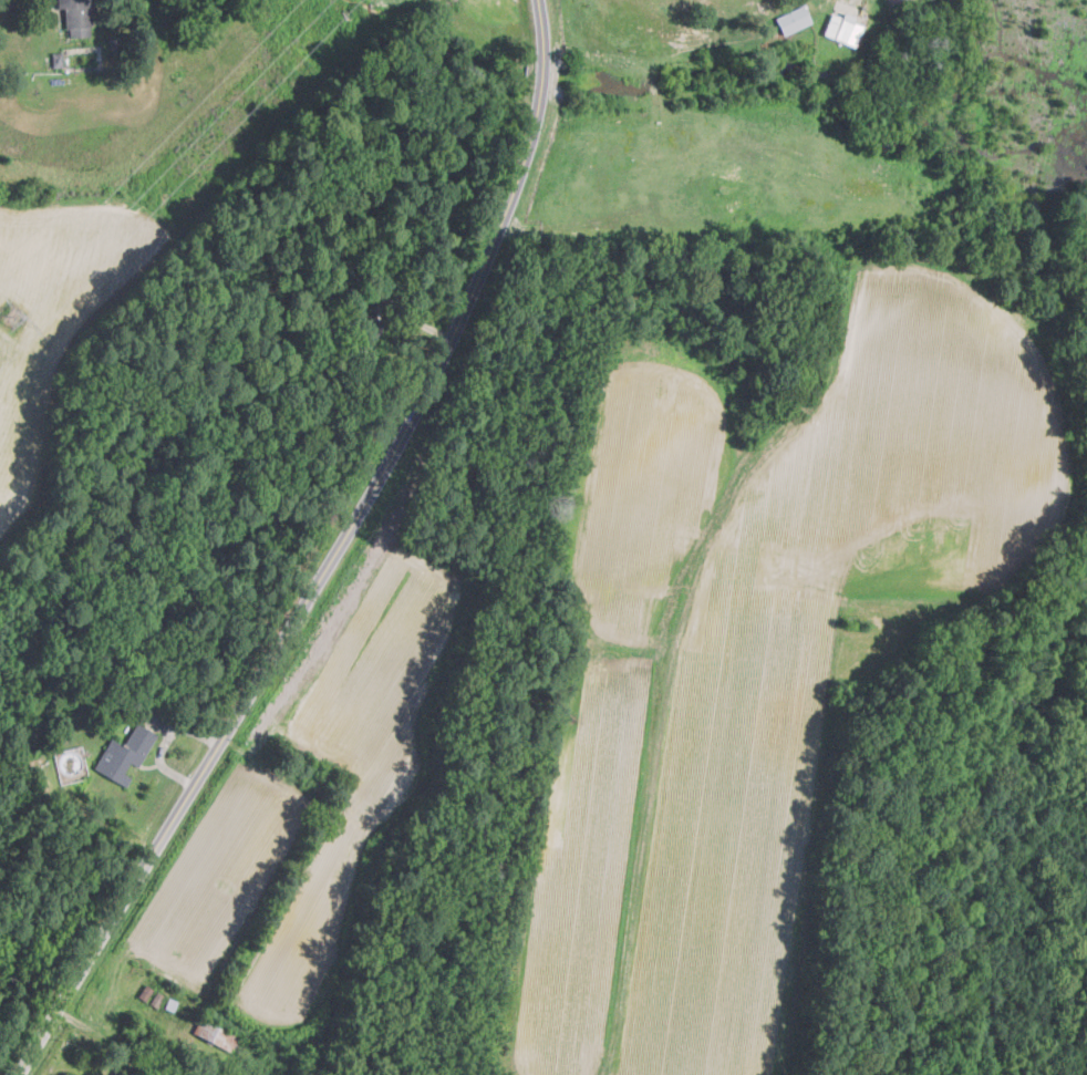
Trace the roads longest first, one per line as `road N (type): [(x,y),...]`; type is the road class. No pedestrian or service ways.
road 1 (residential): [(544,0),(547,58),(535,138),(452,342),(21,1074)]

